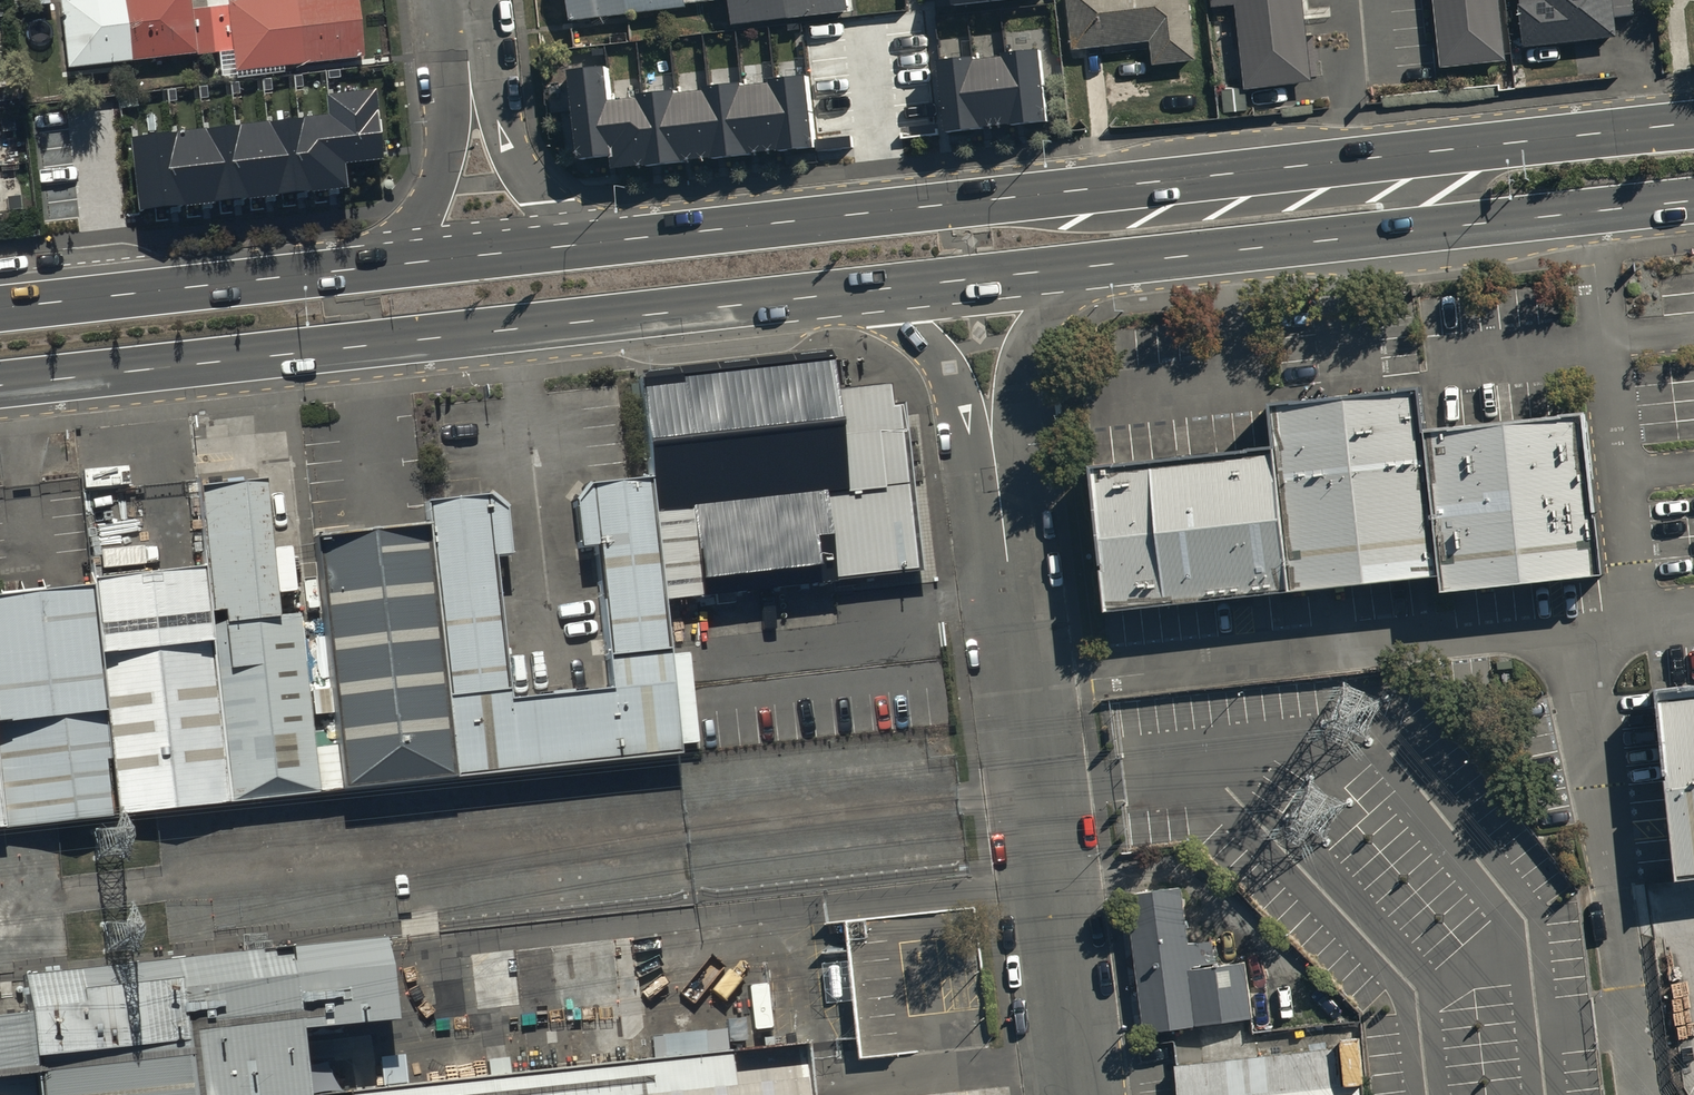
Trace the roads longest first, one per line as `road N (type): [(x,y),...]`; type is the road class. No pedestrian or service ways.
road 1 (primary): [(602,243),(1693,124)]
road 2 (primary): [(858,293),(0,387)]
road 3 (unclassified): [(1083,1094),(997,472)]
road 4 (primary): [(1693,201),(1092,267)]
road 5 (unclassified): [(1642,1094),(1575,627)]
road 6 (primary): [(0,309),(389,266)]
road 7 (primary): [(1092,267),(858,293)]
road 8 (unclassified): [(997,472),(939,352),(892,309),(858,293)]
road 9 (unclassified): [(1092,267),(1063,290),(1031,335),(997,472)]
road 10 (residential): [(470,71),(527,179),(553,210),(602,243)]
road 11 (primary): [(389,266),(602,243)]
road 12 (residential): [(389,266),(444,171),(470,71)]

